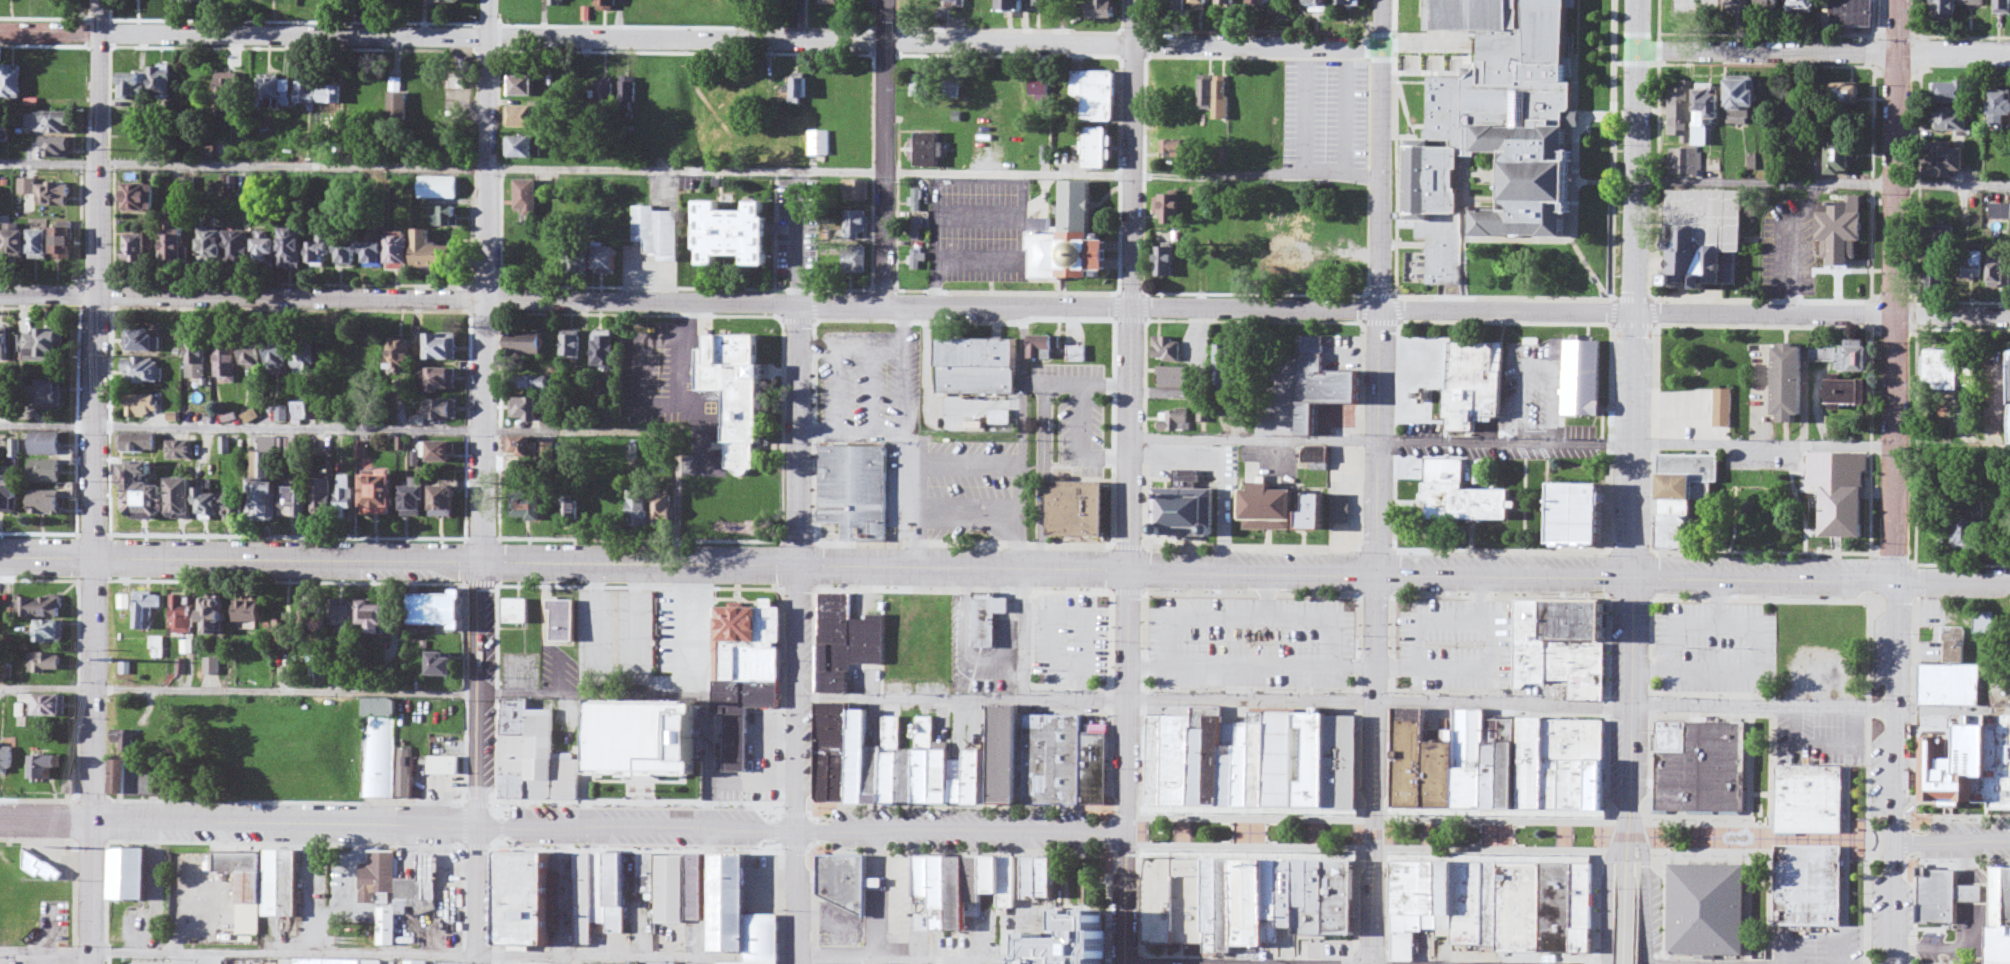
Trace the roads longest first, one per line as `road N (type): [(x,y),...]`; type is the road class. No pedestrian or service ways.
road 1 (residential): [(2009,317),(0,293)]
road 2 (tertiary): [(2009,573),(0,556)]
road 3 (residential): [(0,37),(1383,49)]
road 4 (residential): [(0,821),(1127,831)]
road 5 (tertiary): [(1888,840),(1896,0)]
road 6 (secondary): [(1625,838),(1633,0)]
road 7 (tertiary): [(1376,835),(1383,0)]
road 8 (residential): [(1134,0),(1127,831)]
road 9 (residential): [(484,823),(491,0)]
road 10 (tertiary): [(92,822),(99,0)]
road 11 (residential): [(799,828),(803,300)]
road 12 (residential): [(2009,53),(1632,50)]
road 13 (residential): [(876,301),(878,0)]
road 14 (secondary): [(1649,963),(1642,838),(1625,823)]
road 15 (secondary): [(1625,823),(1609,873),(1608,963)]
road 16 (tertiary): [(91,963),(92,822)]
road 17 (residential): [(483,963),(484,823)]
road 18 (residential): [(797,963),(799,828)]
road 19 (residential): [(1126,963),(1127,831)]
road 20 (tertiary): [(1375,963),(1376,835)]
road 21 (tertiary): [(1887,963),(1888,840)]
road 22 (residential): [(1888,840),(2009,841)]

